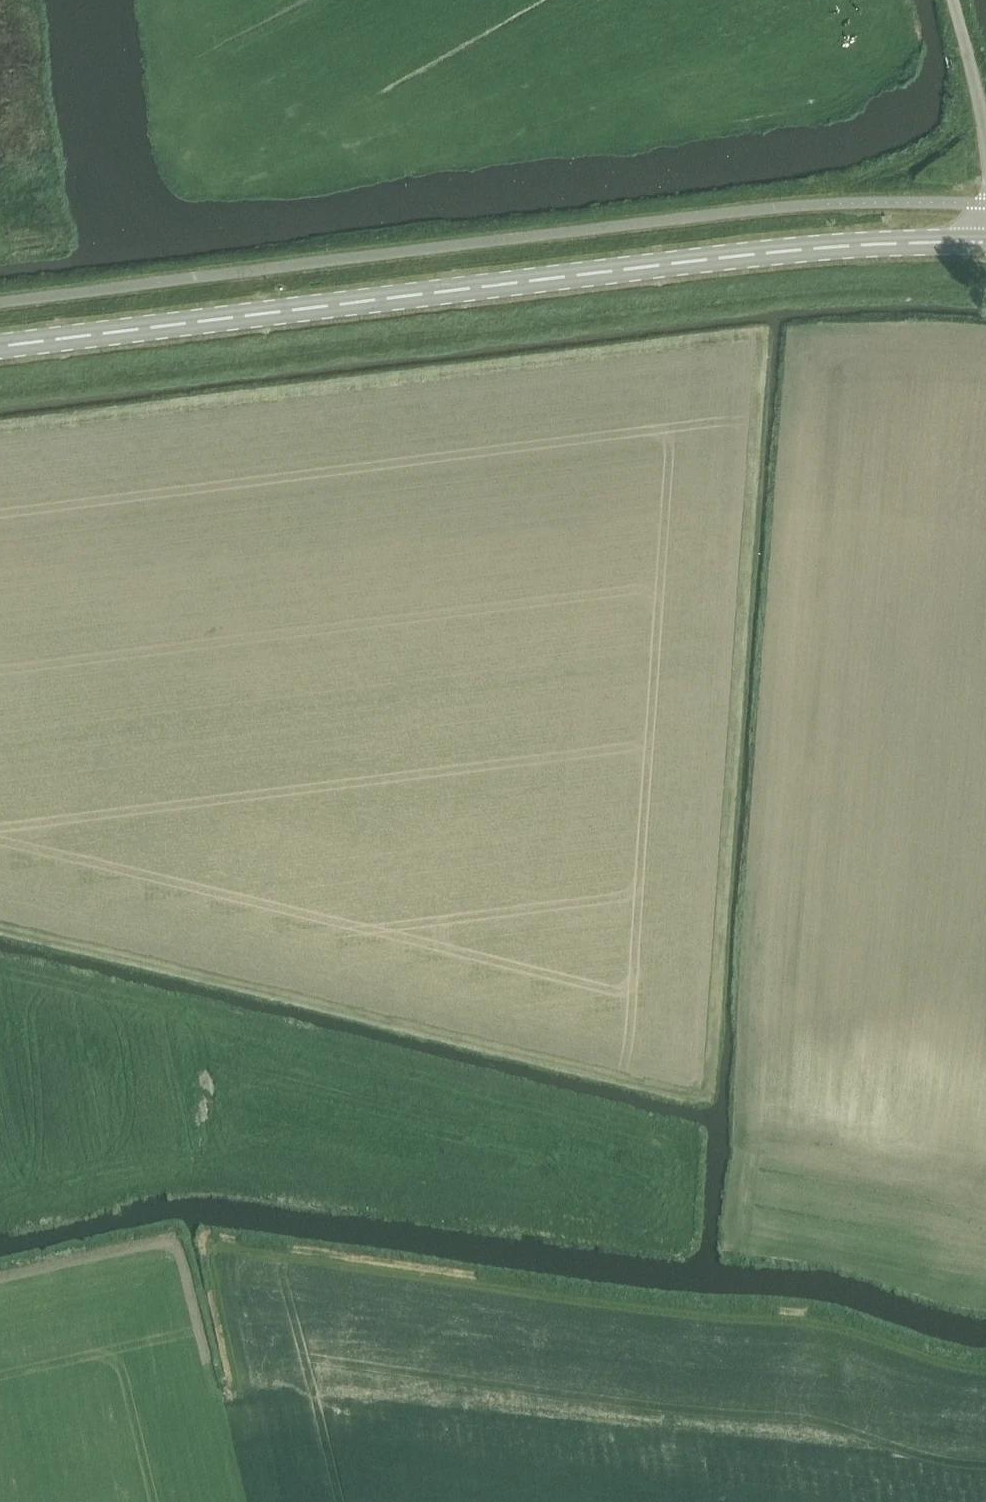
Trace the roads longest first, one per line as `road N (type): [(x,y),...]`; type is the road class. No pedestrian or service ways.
road 1 (secondary): [(0,345),(781,252),(985,241)]
road 2 (unclassified): [(985,137),(953,0)]

